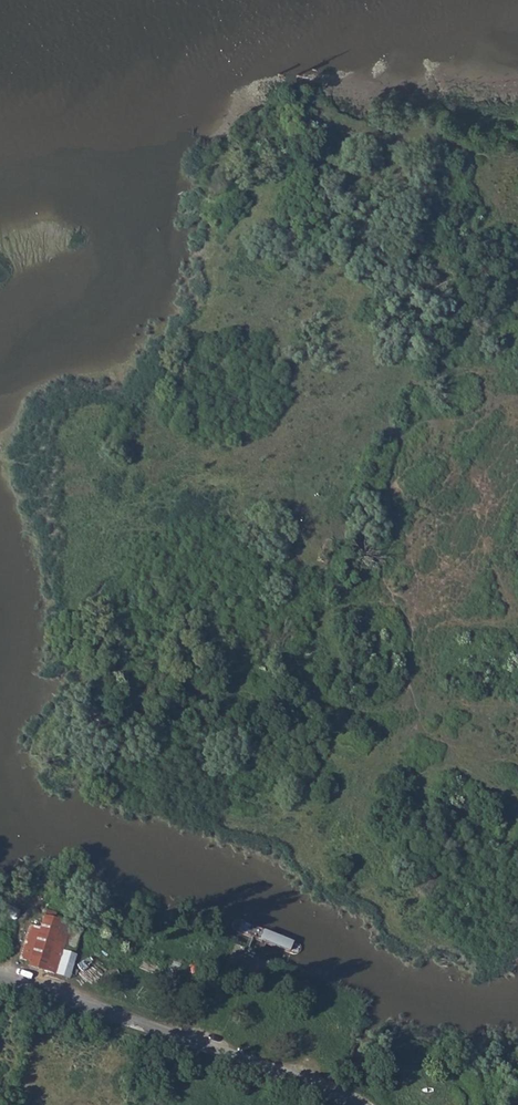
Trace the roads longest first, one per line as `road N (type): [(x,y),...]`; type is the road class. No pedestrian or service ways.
road 1 (unclassified): [(0,976),(230,1053),(357,1104)]

